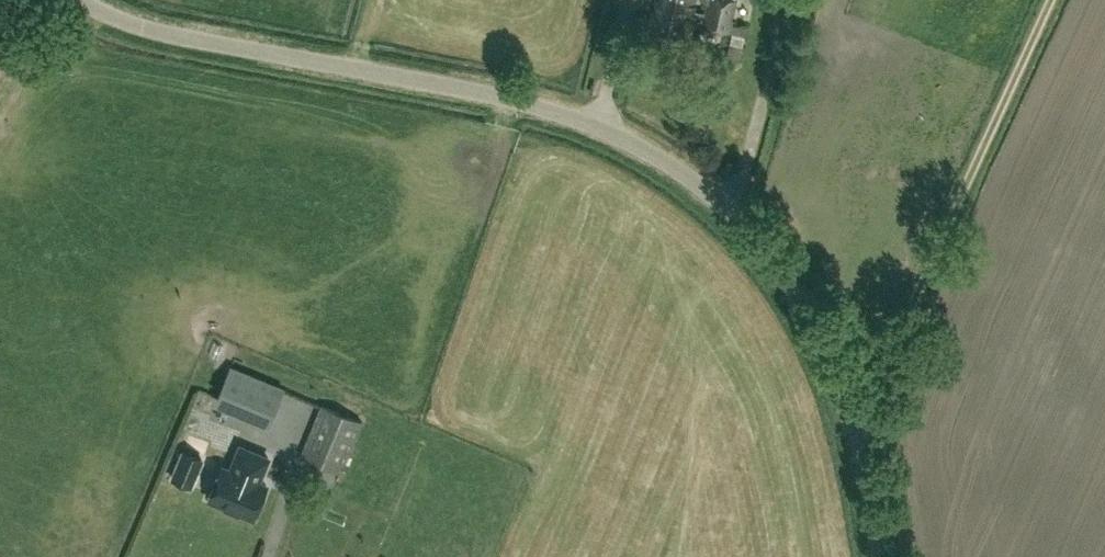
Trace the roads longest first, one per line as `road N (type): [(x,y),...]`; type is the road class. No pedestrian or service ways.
road 1 (unclassified): [(872,556),(858,474),(817,342),(754,245),(685,177),(610,129),(566,114),(142,25),(74,0)]

